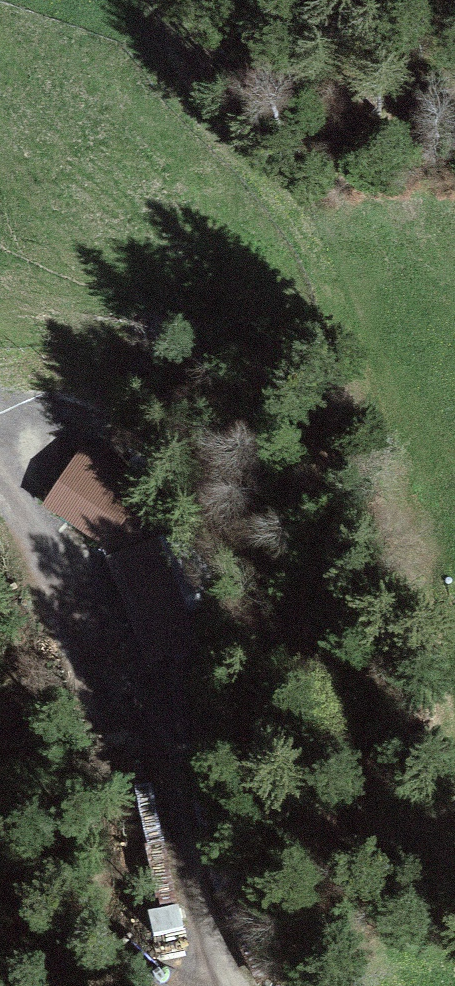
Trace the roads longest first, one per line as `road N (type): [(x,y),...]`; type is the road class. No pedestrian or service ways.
road 1 (track): [(228,72),(379,452),(410,628),(421,795),(421,844),(391,881),(369,871),(237,593),(167,487),(118,438),(81,429),(0,442)]
road 2 (unclassified): [(163,752),(0,482)]
road 3 (track): [(116,985),(107,916),(163,752)]

